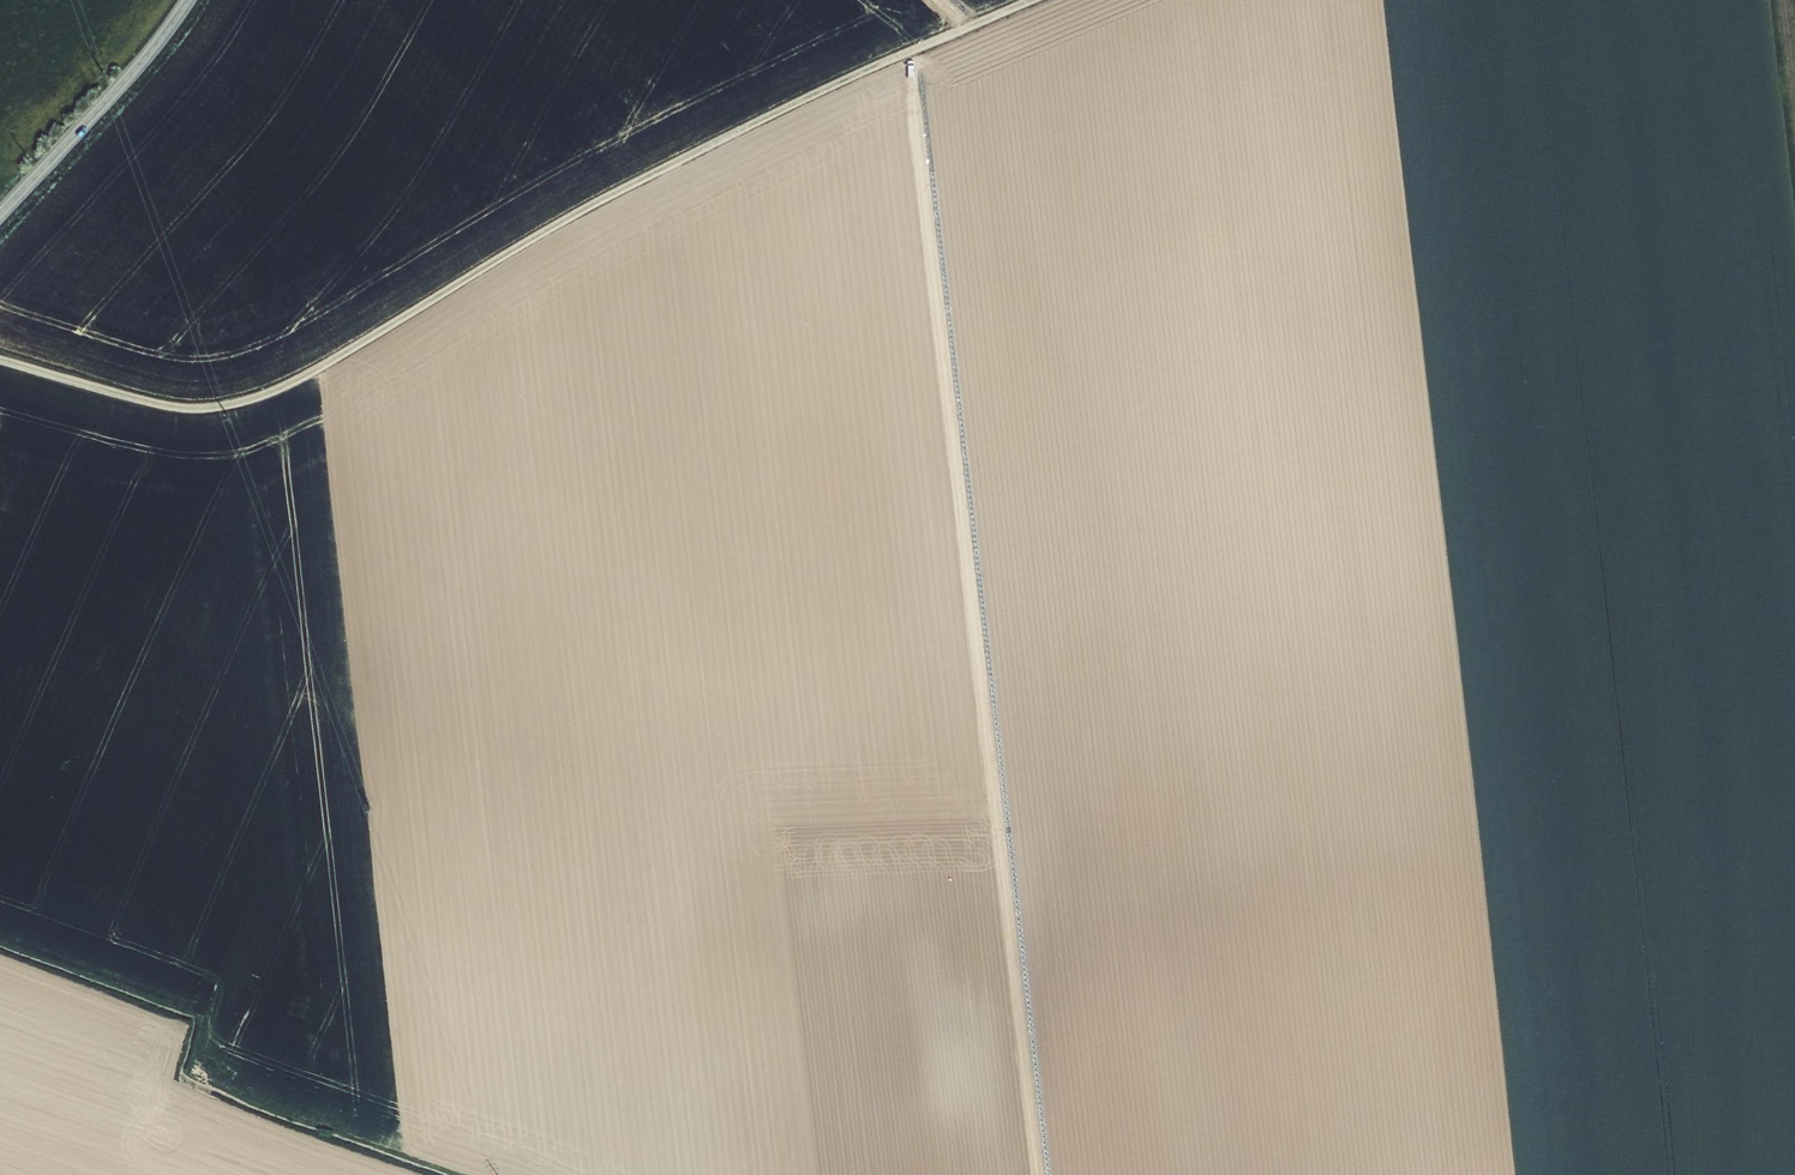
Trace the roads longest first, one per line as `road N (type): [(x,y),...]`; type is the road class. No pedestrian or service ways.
road 1 (track): [(1032,0),(597,203),(333,361),(250,399),(165,406),(0,361)]
road 2 (tertiary): [(0,214),(188,0)]

